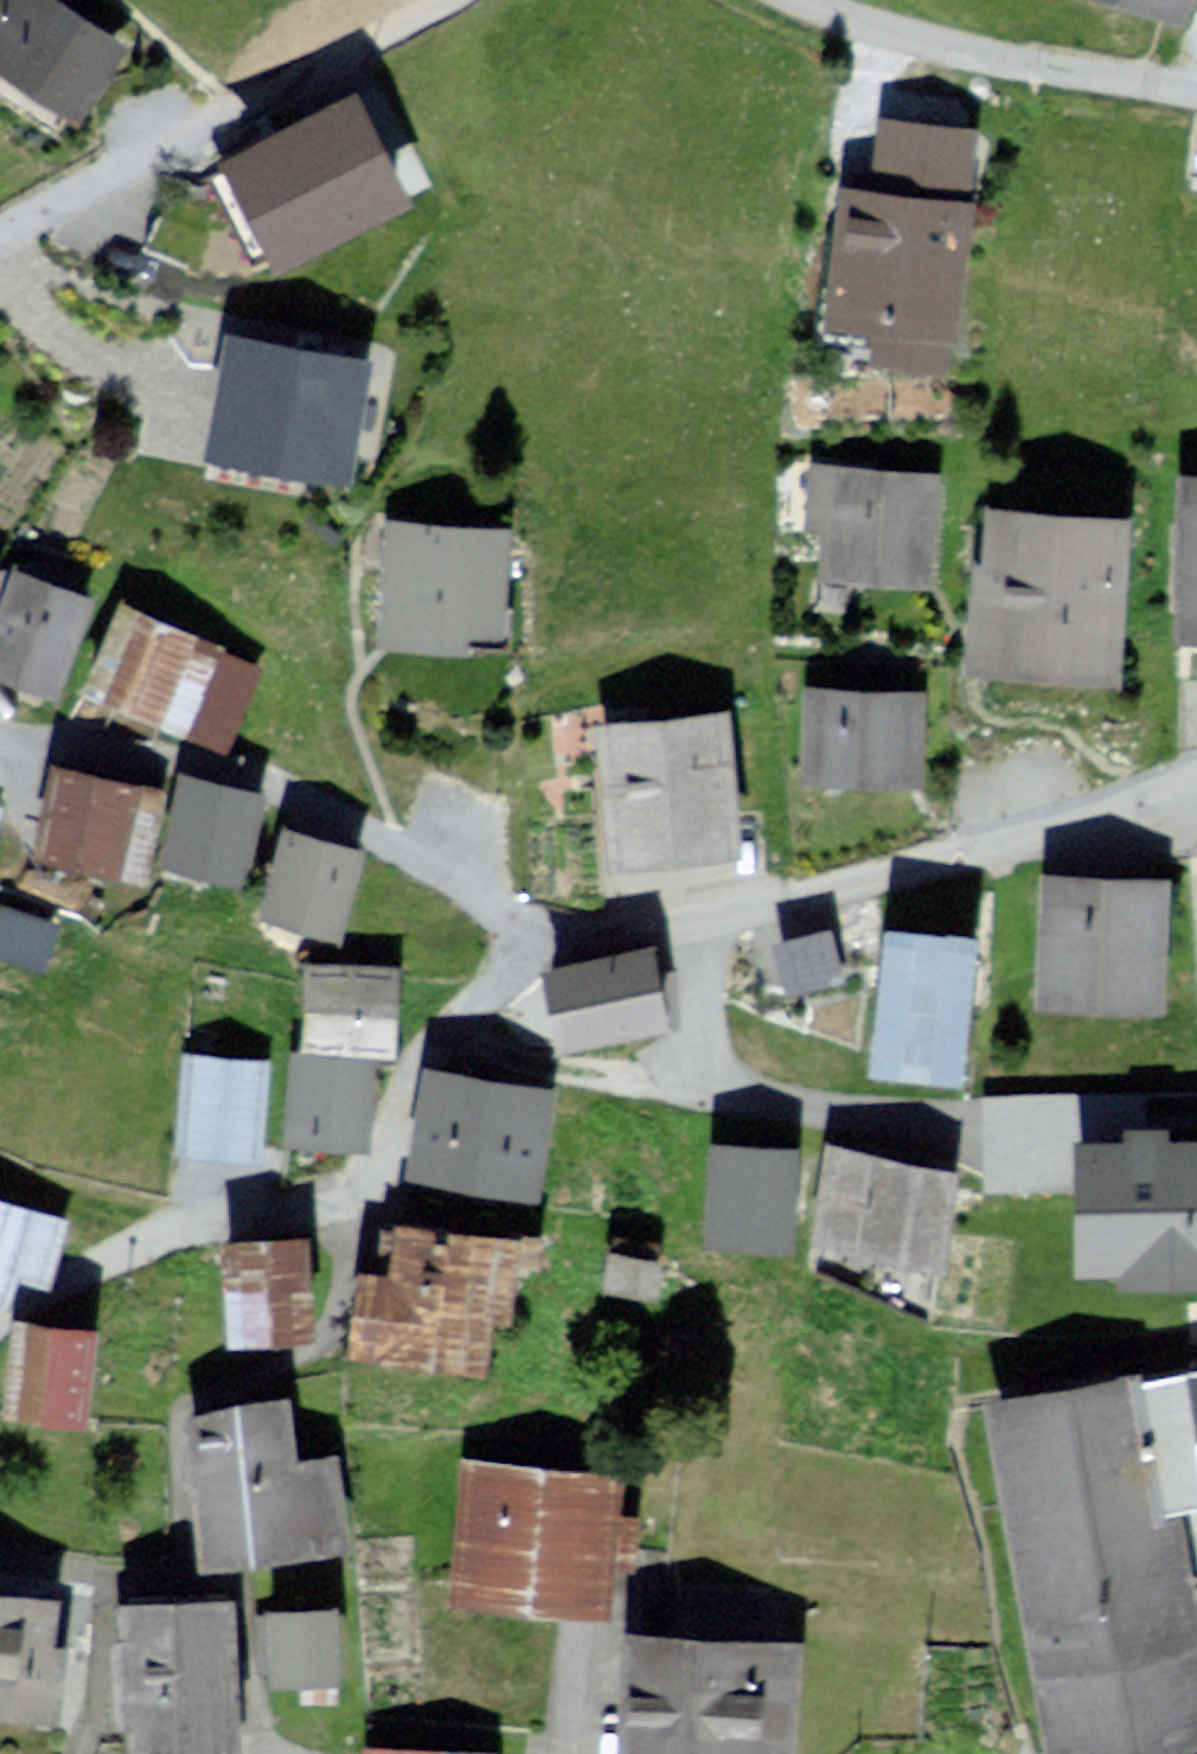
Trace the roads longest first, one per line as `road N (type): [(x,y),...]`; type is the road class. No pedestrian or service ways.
road 1 (residential): [(1196,772),(994,838),(531,934),(424,1045),(379,1162),(353,1183),(140,1238),(0,1313)]
road 2 (residential): [(0,231),(437,0)]
road 3 (residential): [(0,1534),(107,1550),(241,1587),(263,1753)]
road 4 (residential): [(1196,90),(917,37),(821,0)]

